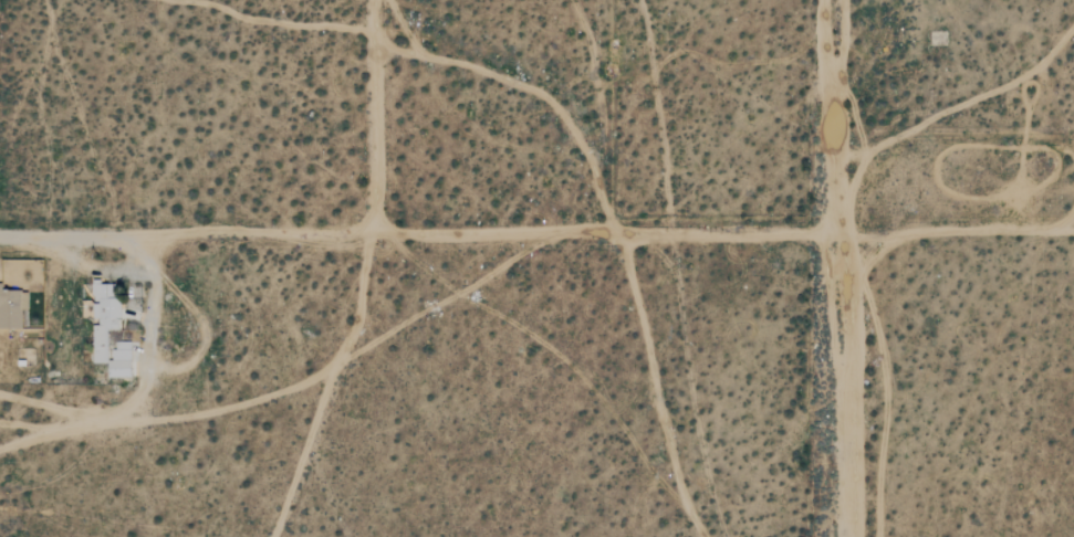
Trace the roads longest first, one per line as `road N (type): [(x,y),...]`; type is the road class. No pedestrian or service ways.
road 1 (track): [(837,234),(125,236)]
road 2 (track): [(848,536),(833,0)]
road 3 (track): [(373,0),(374,234)]
road 4 (residential): [(125,236),(0,237)]

